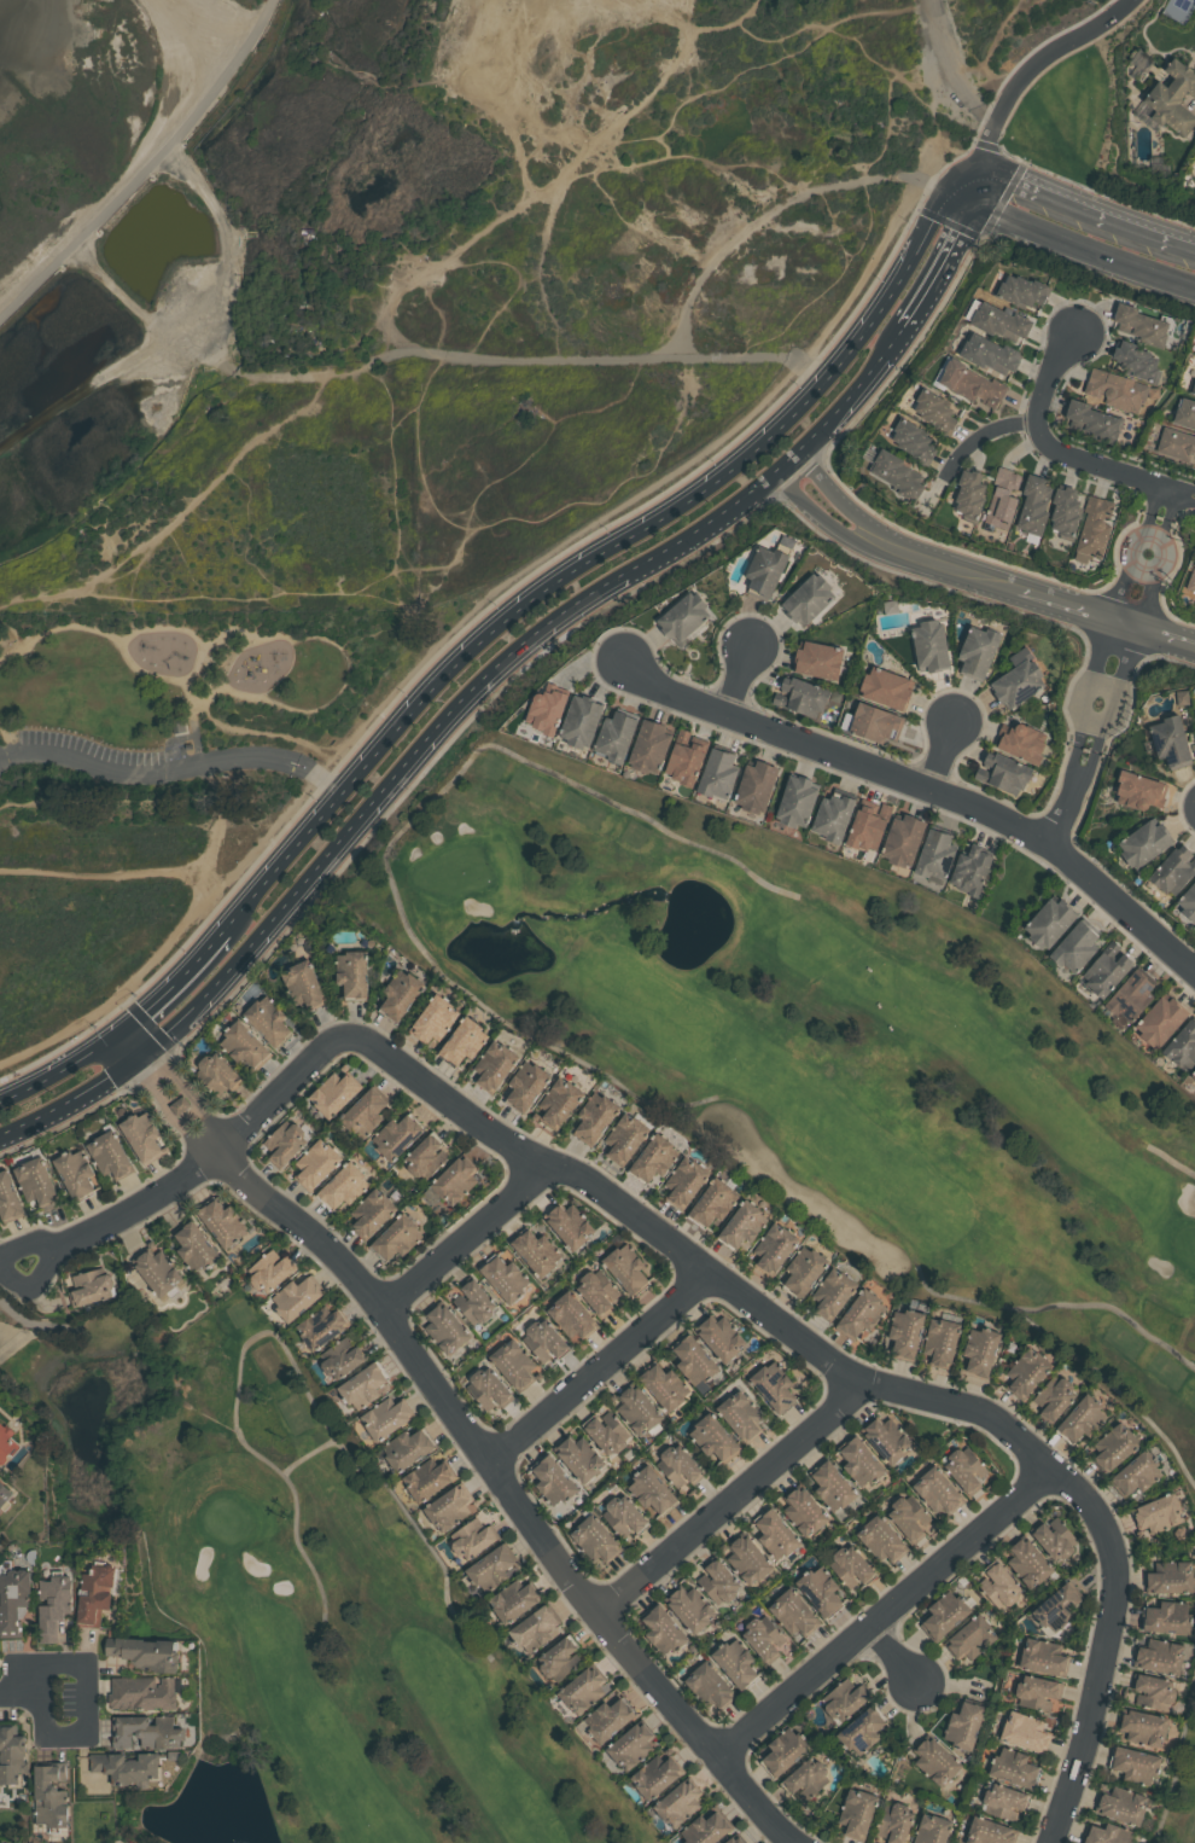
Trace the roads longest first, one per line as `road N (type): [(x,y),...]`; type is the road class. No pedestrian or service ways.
road 1 (residential): [(10,1275),(70,1248),(218,1151),(326,1048),(348,1040),(384,1045),(488,1126),(710,1263),(862,1380),(975,1405),(1082,1495),(1108,1539),(1119,1605),(1050,1842)]
road 2 (secondary): [(981,173),(939,199),(885,303),(805,399),(704,486),(495,621),(222,930)]
road 3 (secondary): [(134,1057),(202,1000),(515,646),(584,595),(653,560),(786,460),(865,379),(904,326)]
road 4 (residential): [(802,1842),(750,1796),(602,1610),(389,1304),(218,1151),(134,1057)]
road 5 (residential): [(624,658),(661,687),(1049,838),(1194,965)]
road 6 (residential): [(1055,1465),(710,1749)]
road 7 (residential): [(786,460),(859,531),(1142,627)]
road 8 (residential): [(862,1380),(602,1610)]
road 9 (residential): [(710,1263),(492,1461)]
road 10 (secondary): [(939,199),(1194,285)]
road 11 (track): [(0,324),(179,140)]
road 12 (residential): [(550,1163),(389,1304)]
road 13 (residential): [(981,173),(1003,111),(1033,69),(1115,18)]
road 14 (residential): [(1037,425),(1057,452),(1194,497)]
road 15 (residential): [(0,1694),(41,1693),(41,1725),(53,1733),(82,1732),(86,1674)]
road 16 (residential): [(1111,618),(1072,764),(1074,786)]
road 17 (secondary): [(904,326),(981,173)]
road 18 (secondary): [(0,1133),(134,1057)]
road 19 (secondary): [(222,930),(115,1034)]
road 20 (residential): [(1095,750),(1142,627)]
road 21 (secondary): [(115,1034),(0,1098)]

